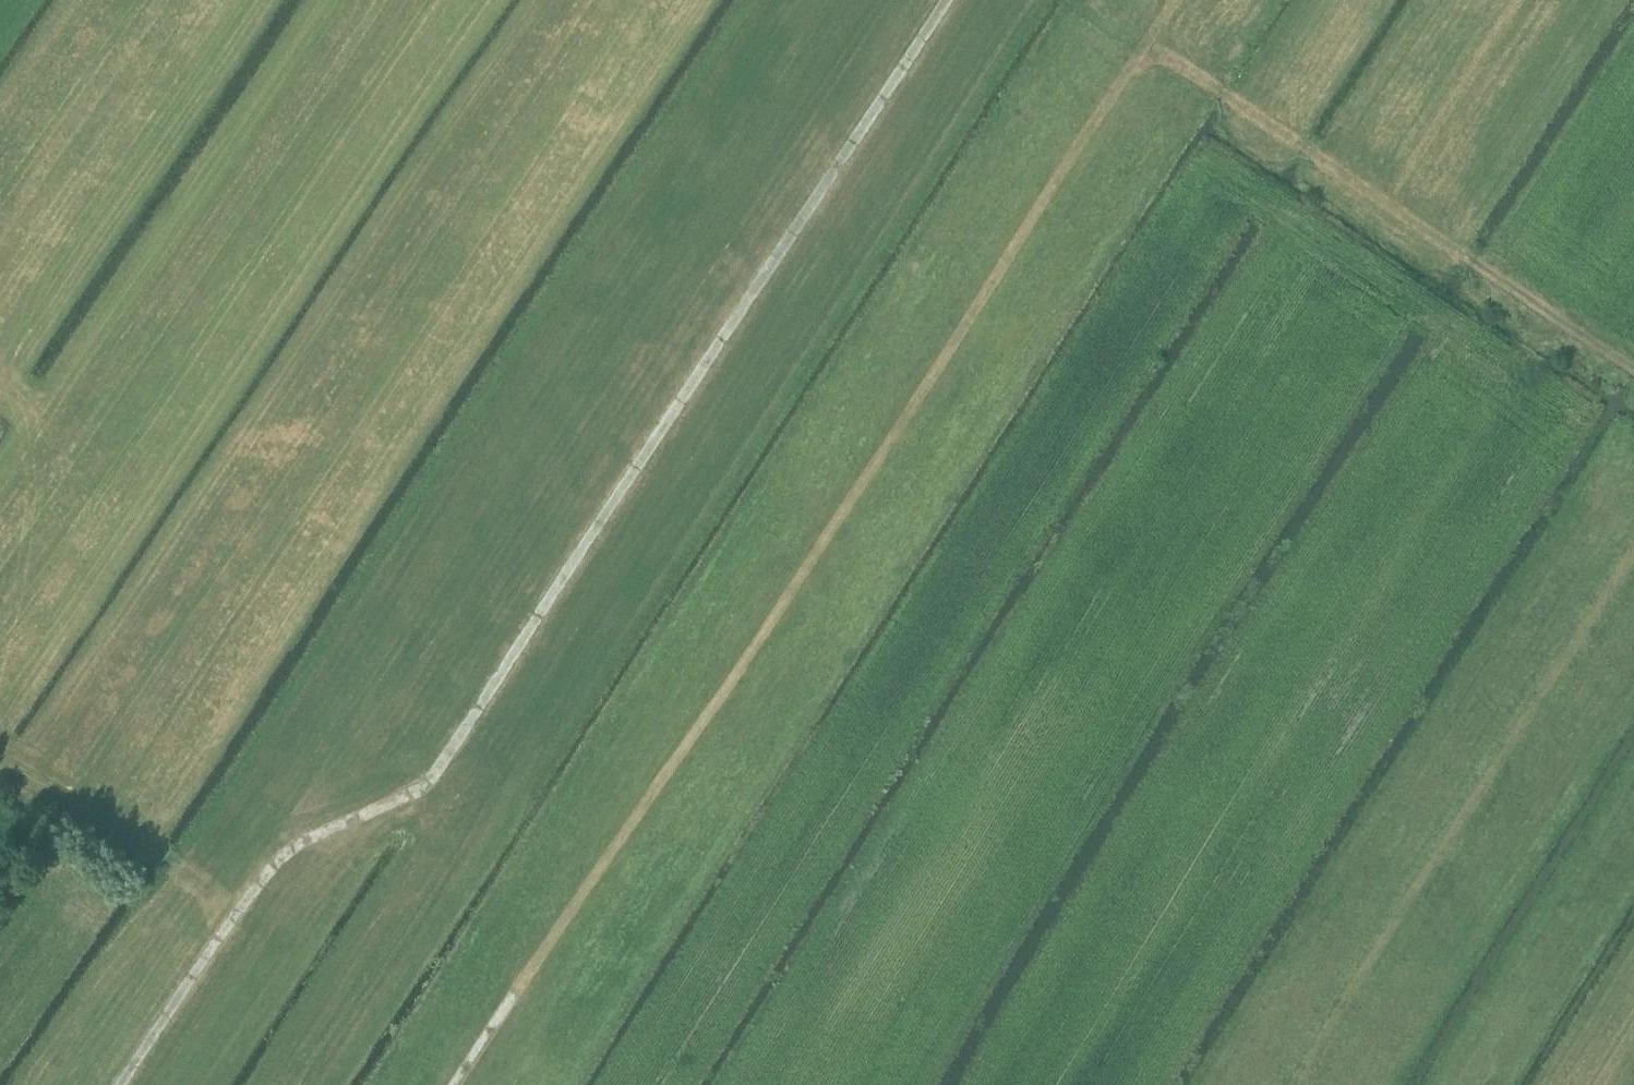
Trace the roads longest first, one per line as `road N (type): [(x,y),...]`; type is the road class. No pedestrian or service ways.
road 1 (track): [(945,0),(422,791),(280,857),(125,1084)]
road 2 (track): [(1153,37),(453,1084)]
road 3 (track): [(1633,381),(1153,37),(1177,0)]

